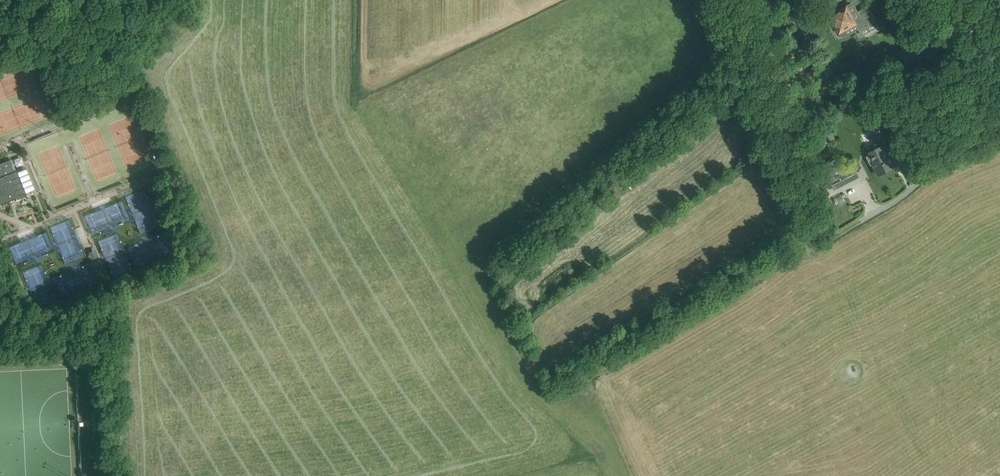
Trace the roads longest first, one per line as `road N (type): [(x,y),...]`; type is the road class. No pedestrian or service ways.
road 1 (unclassified): [(861,221),(944,164),(999,141)]

